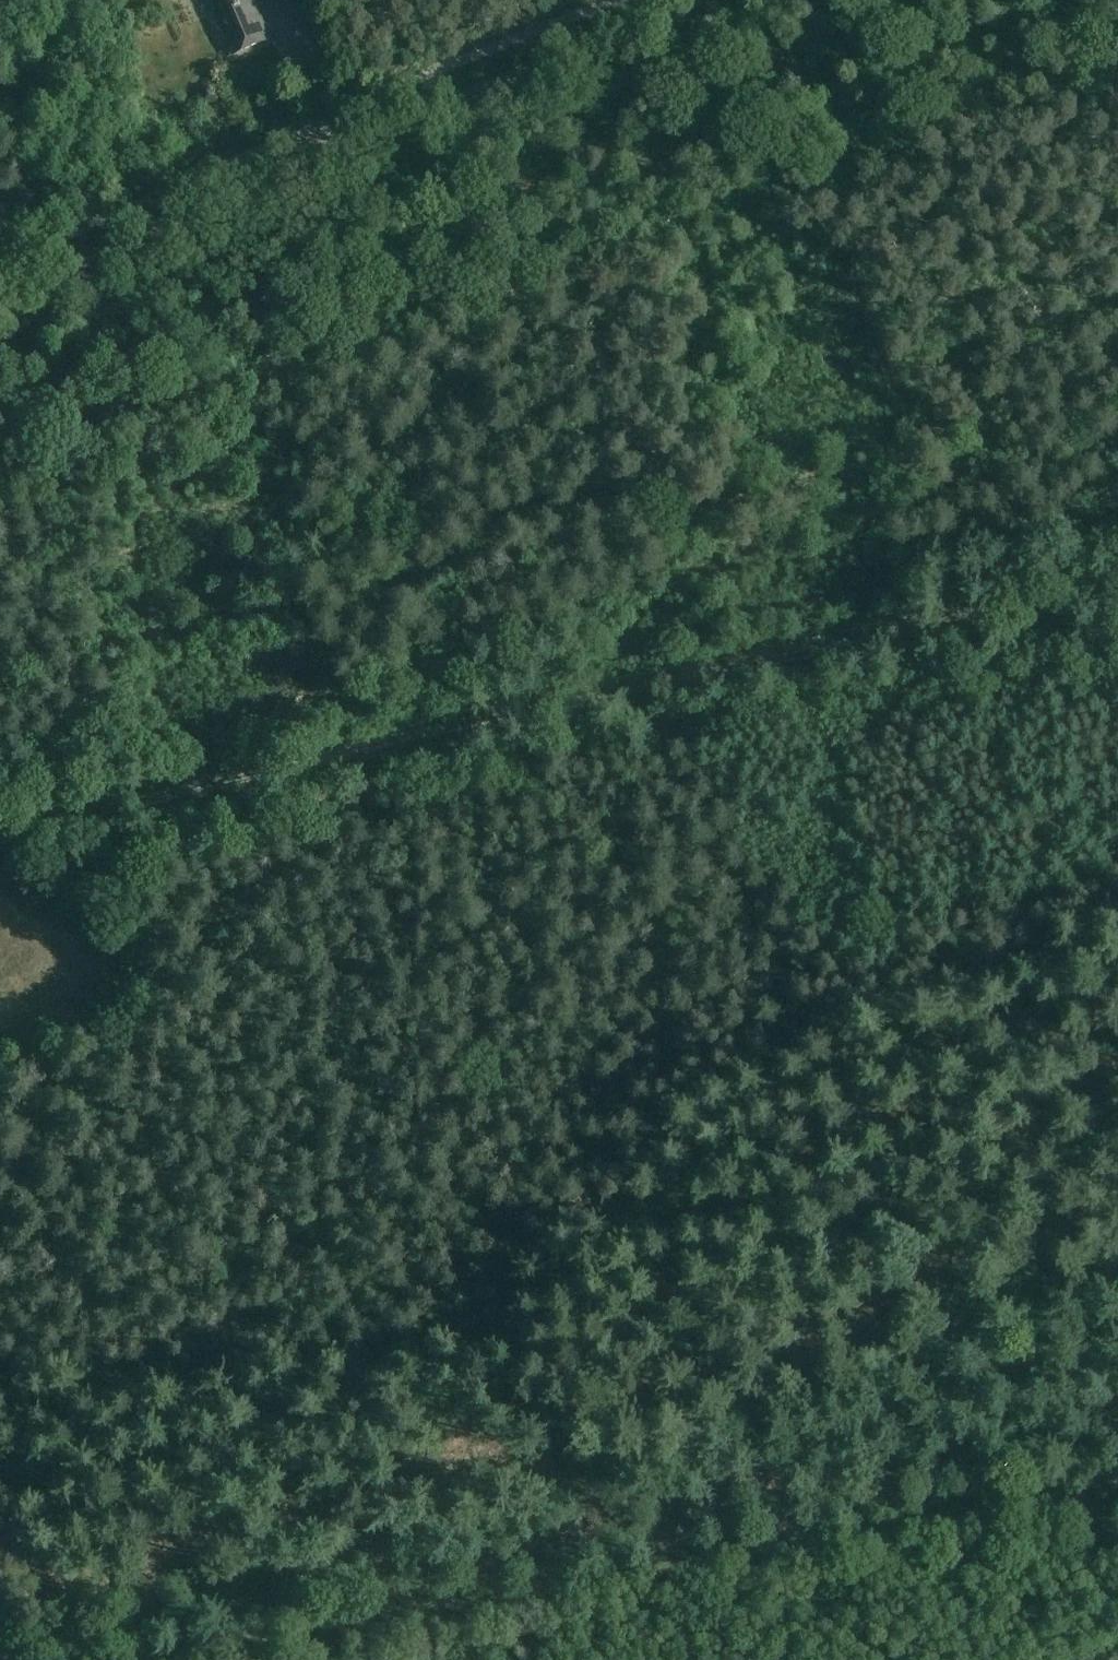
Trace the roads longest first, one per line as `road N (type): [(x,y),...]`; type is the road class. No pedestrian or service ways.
road 1 (track): [(0,834),(780,658),(1117,593)]
road 2 (track): [(125,1659),(302,1629),(726,1580),(1117,1504)]
road 3 (tertiary): [(0,308),(715,0)]

